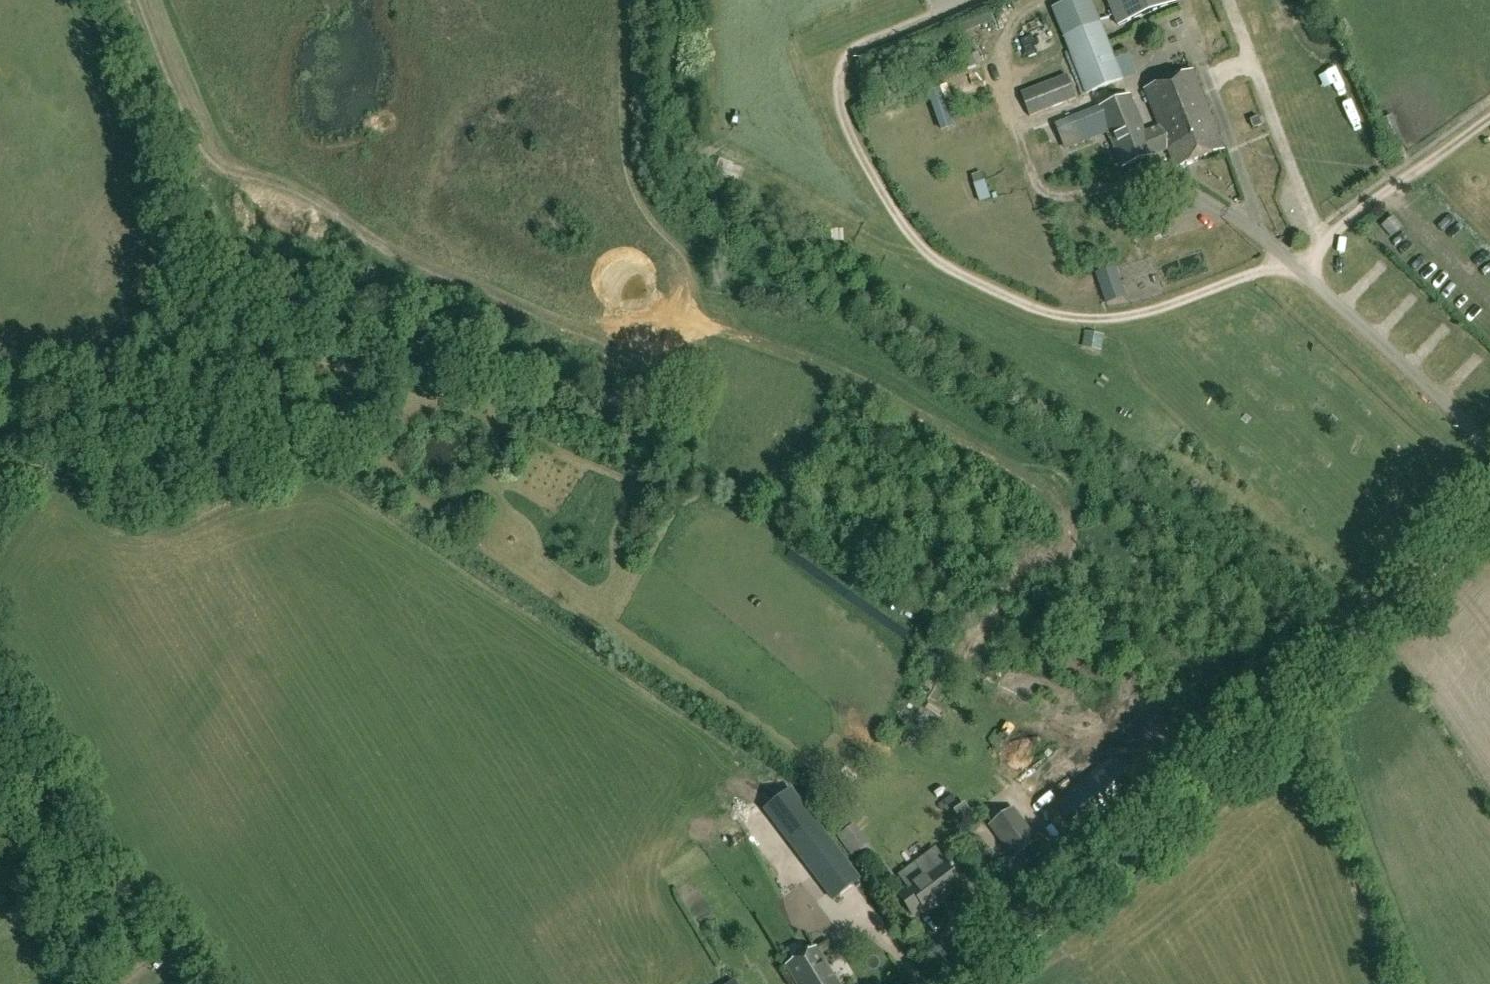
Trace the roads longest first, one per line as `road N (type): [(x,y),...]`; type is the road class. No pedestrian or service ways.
road 1 (unclassified): [(982,983),(1065,922),(1319,694),(1489,515)]

